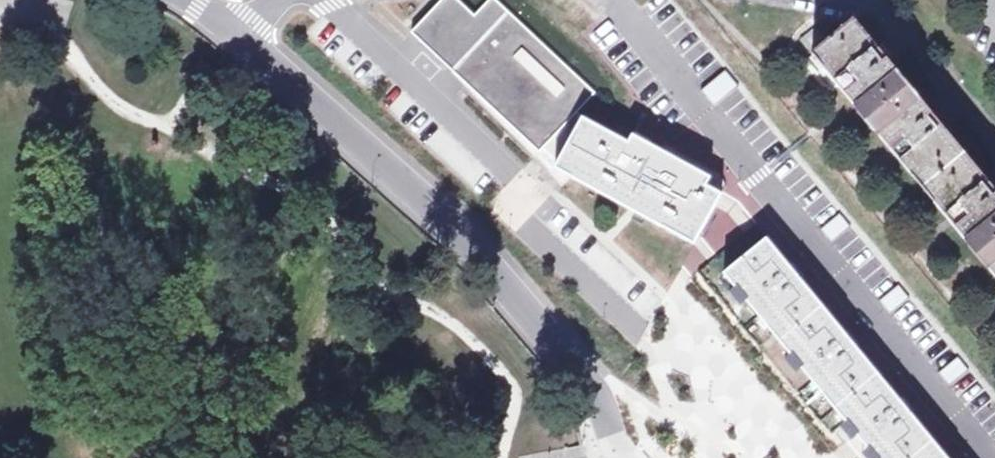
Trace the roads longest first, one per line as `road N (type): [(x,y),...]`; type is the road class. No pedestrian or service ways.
road 1 (unclassified): [(621,457),(588,386),(471,253),(237,31)]

